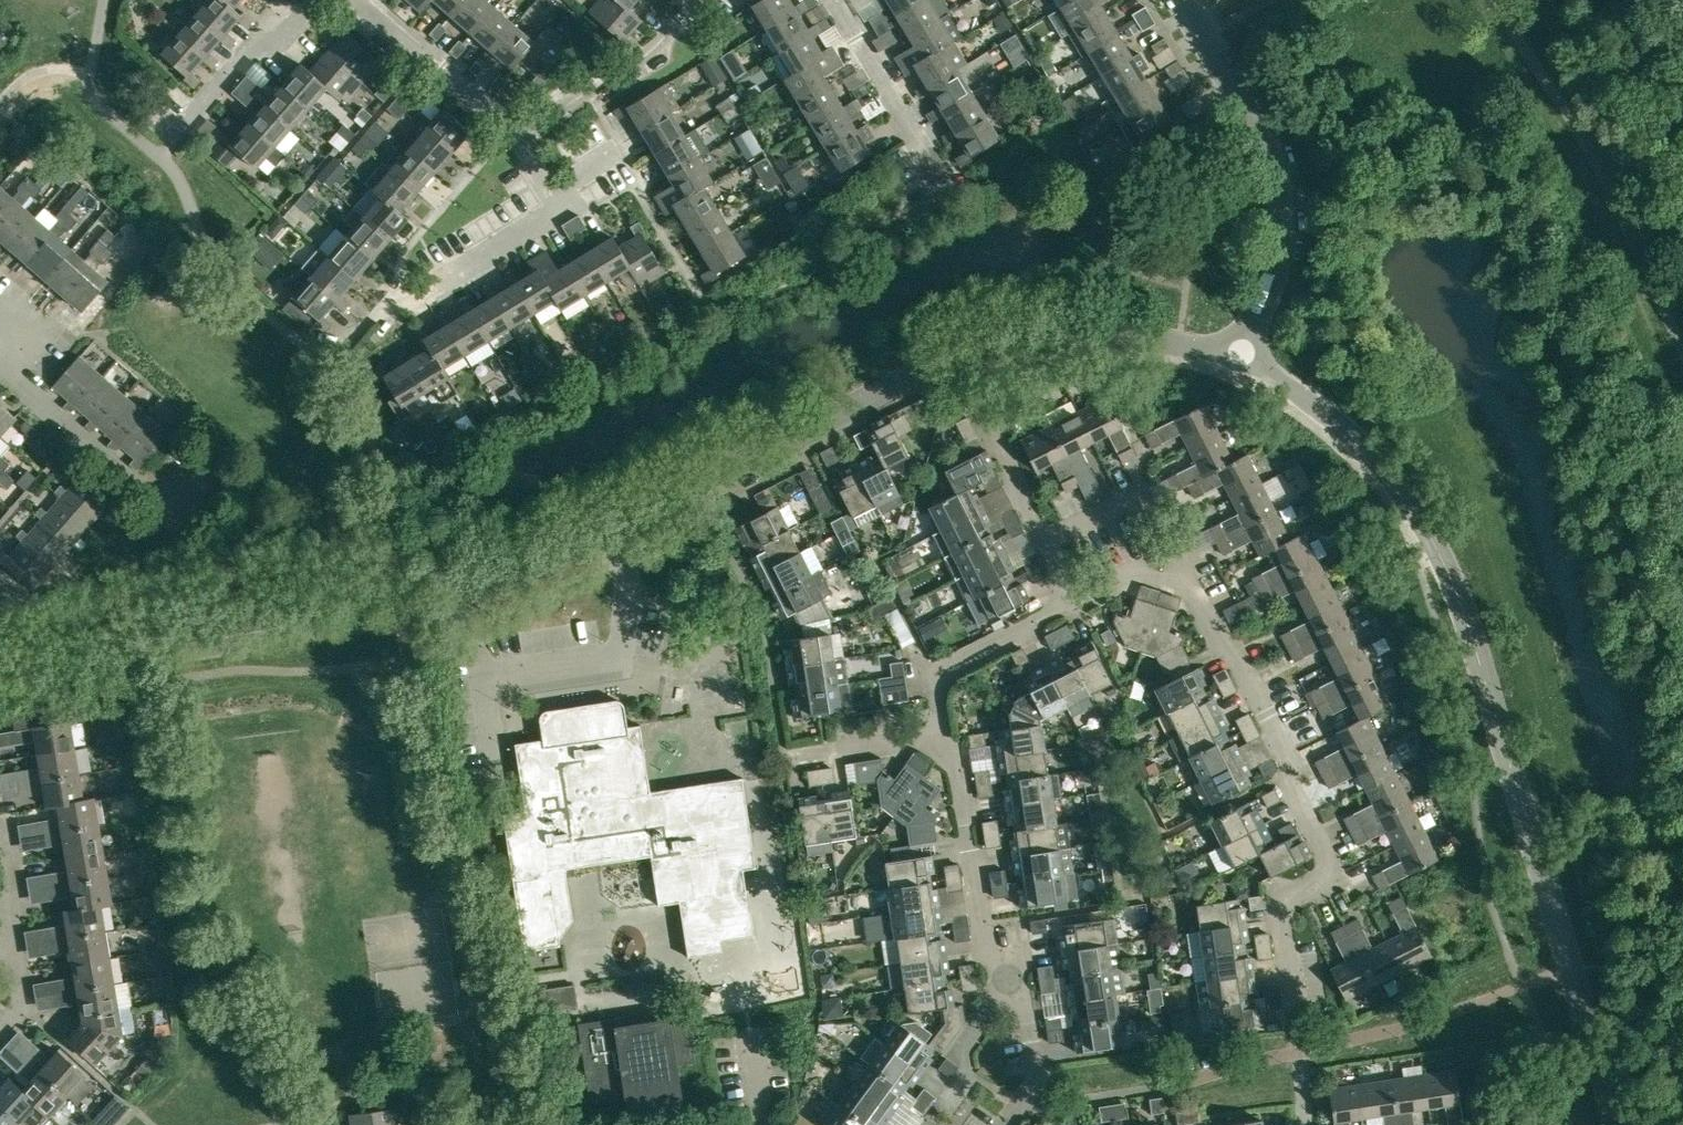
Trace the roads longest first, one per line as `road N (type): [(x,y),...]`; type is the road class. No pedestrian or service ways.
road 1 (unclassified): [(1621,1124),(1470,624),(1432,540),(1360,443),(1282,383),(1237,364)]
road 2 (residential): [(1306,1124),(1278,902),(1335,873),(1288,774),(1289,758),(1237,657),(1189,589),(1131,573),(1073,603)]
road 3 (unclassified): [(78,661),(151,658),(426,612),(512,583),(606,530)]
road 4 (unclassified): [(606,530),(242,599),(78,661)]
road 5 (unclassified): [(1237,364),(1272,274),(1279,197),(1255,122),(1183,0)]
road 6 (unclassified): [(606,530),(953,358)]
road 7 (unclassified): [(953,358),(1014,341),(1105,334),(1179,344),(1237,364)]
road 8 (residential): [(539,177),(428,292),(383,306),(328,366)]
road 9 (residential): [(1026,1003),(985,951),(966,805),(954,759),(938,745)]
road 10 (residential): [(1073,603),(953,358)]
road 11 (residential): [(723,0),(695,11),(635,63),(510,130)]
road 12 (residential): [(938,745),(940,672),(1073,603)]
road 13 (residential): [(164,509),(0,366)]
road 14 (residential): [(939,174),(834,0)]
road 15 (residential): [(302,0),(170,147)]
road 16 (residential): [(510,130),(364,0)]
road 17 (residential): [(924,1124),(968,1070),(967,1045),(1026,1003)]
road 18 (residential): [(789,759),(938,745)]
road 19 (residential): [(1003,1124),(1032,1100),(1026,1003)]

